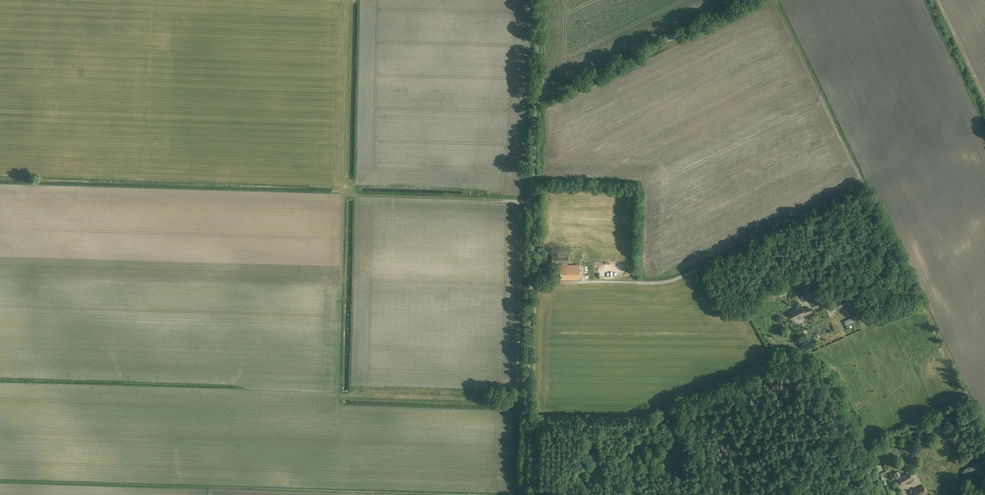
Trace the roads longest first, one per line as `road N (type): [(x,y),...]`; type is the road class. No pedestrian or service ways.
road 1 (unclassified): [(525,494),(536,95)]
road 2 (track): [(360,0),(357,169),(348,192),(533,202)]
road 3 (unclassified): [(536,95),(566,88),(748,0)]
road 4 (track): [(315,396),(528,401)]

